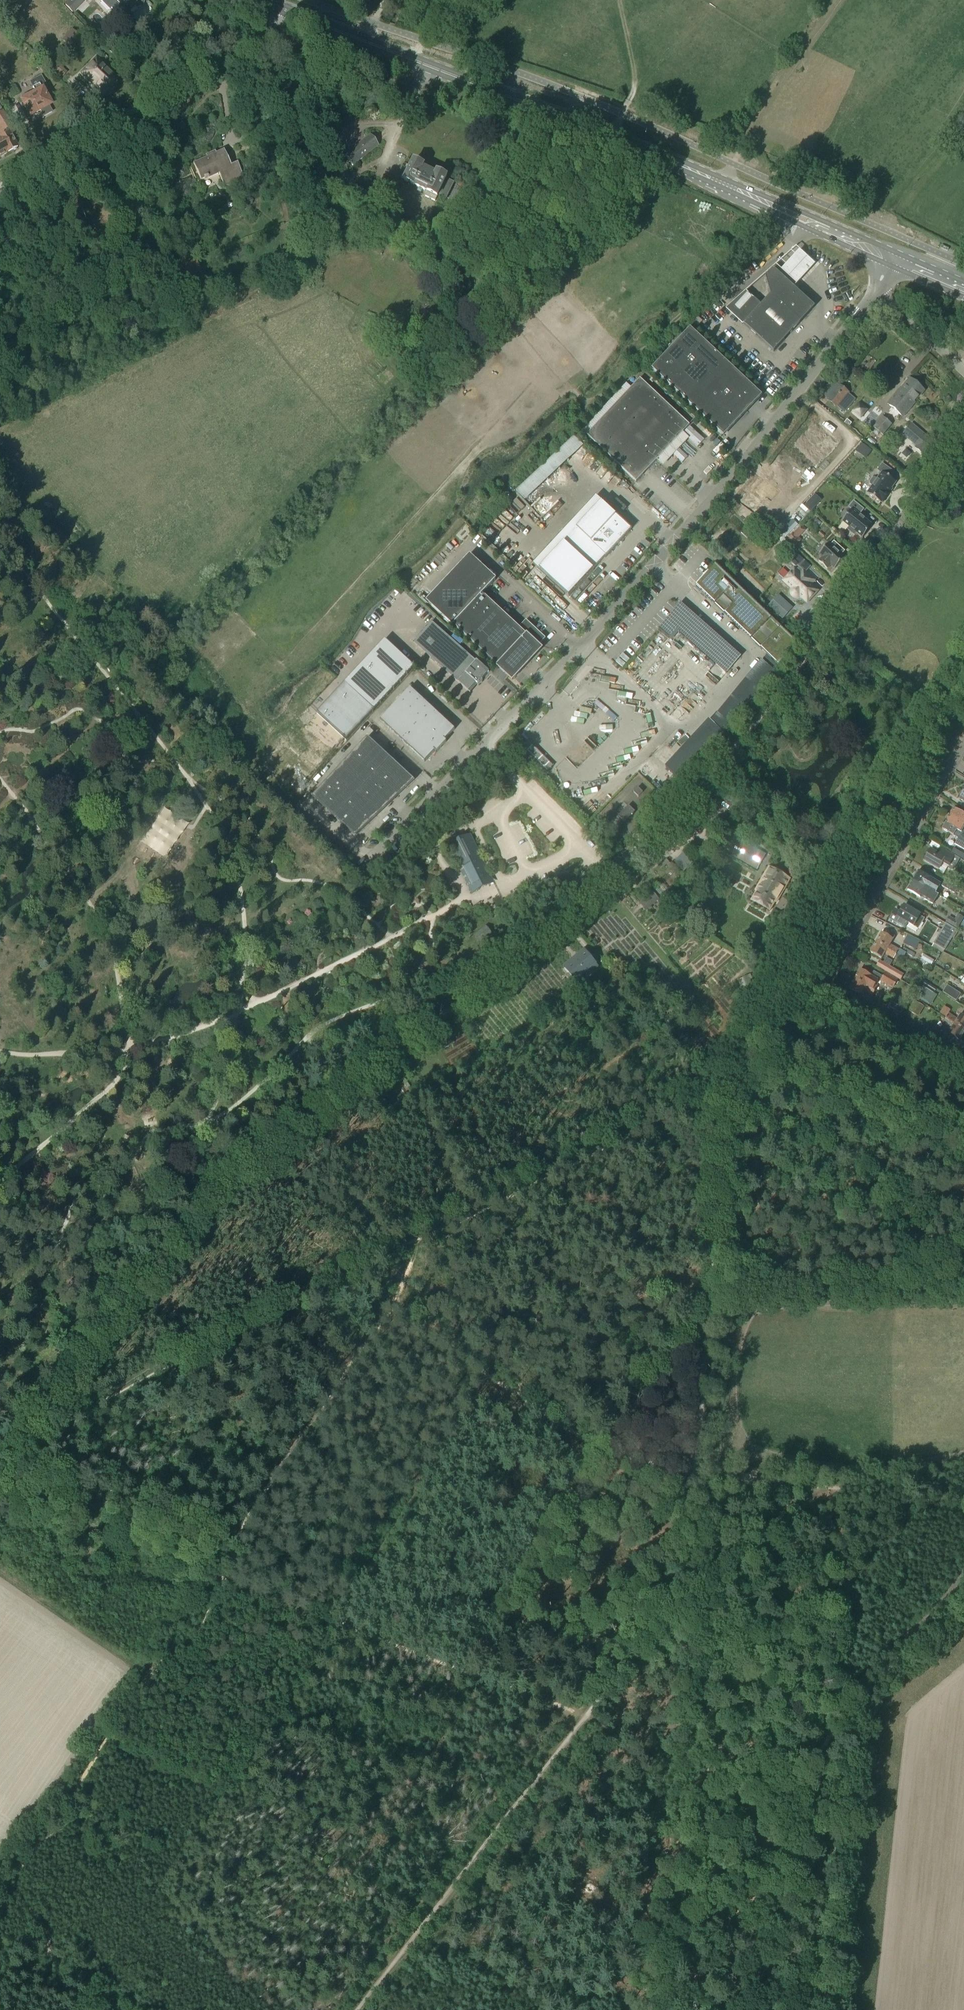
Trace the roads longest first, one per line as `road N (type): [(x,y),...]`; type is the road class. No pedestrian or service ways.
road 1 (unclassified): [(0,1478),(266,1142),(525,954),(640,855),(746,742),(963,432)]
road 2 (unclassified): [(877,289),(723,487),(581,645),(384,839)]
road 3 (primary): [(896,260),(633,145),(277,7)]
road 4 (track): [(526,870),(188,1032),(128,1050),(0,1051)]
road 5 (track): [(347,1622),(79,2009)]
road 6 (track): [(359,2009),(590,1709)]
road 7 (track): [(702,1441),(740,1072)]
road 8 (track): [(776,997),(963,681)]
road 9 (residential): [(277,7),(234,51),(190,79),(0,179)]
road 10 (track): [(590,1709),(686,1604),(702,1449)]
road 11 (residential): [(827,976),(963,743)]
road 12 (track): [(740,1072),(963,1146)]
road 13 (unclassified): [(963,372),(877,289)]

